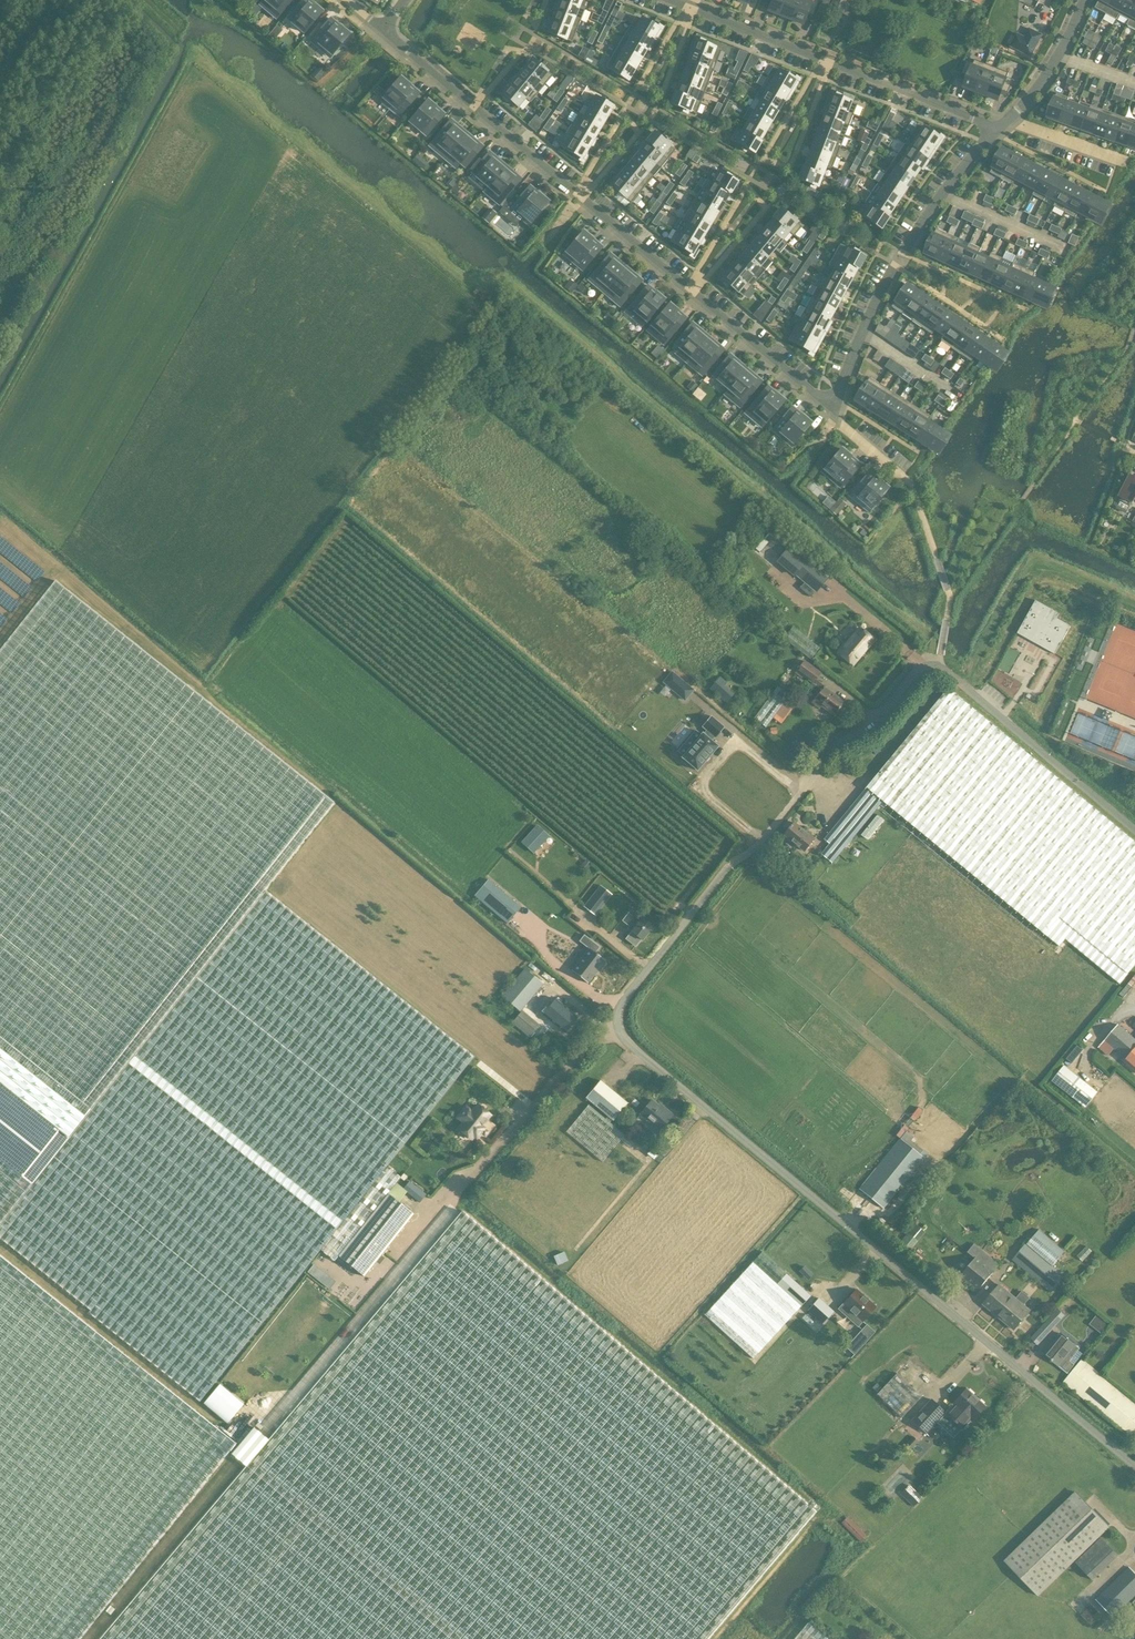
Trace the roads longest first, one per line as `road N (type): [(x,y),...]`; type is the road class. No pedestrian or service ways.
road 1 (unclassified): [(1134,1467),(624,1041),(618,1015),(730,864),(757,850),(837,743),(887,711),(923,668),(949,673),(1134,830)]
road 2 (residential): [(473,109),(834,411)]
road 3 (residential): [(671,0),(1002,128)]
road 4 (residential): [(834,411),(904,253)]
road 5 (residential): [(904,253),(1002,128)]
road 6 (residential): [(1085,0),(1060,56),(1010,120)]
road 7 (residential): [(549,0),(534,41),(473,109)]
road 8 (residential): [(1023,313),(904,253)]
road 9 (residential): [(1128,167),(1010,120)]

